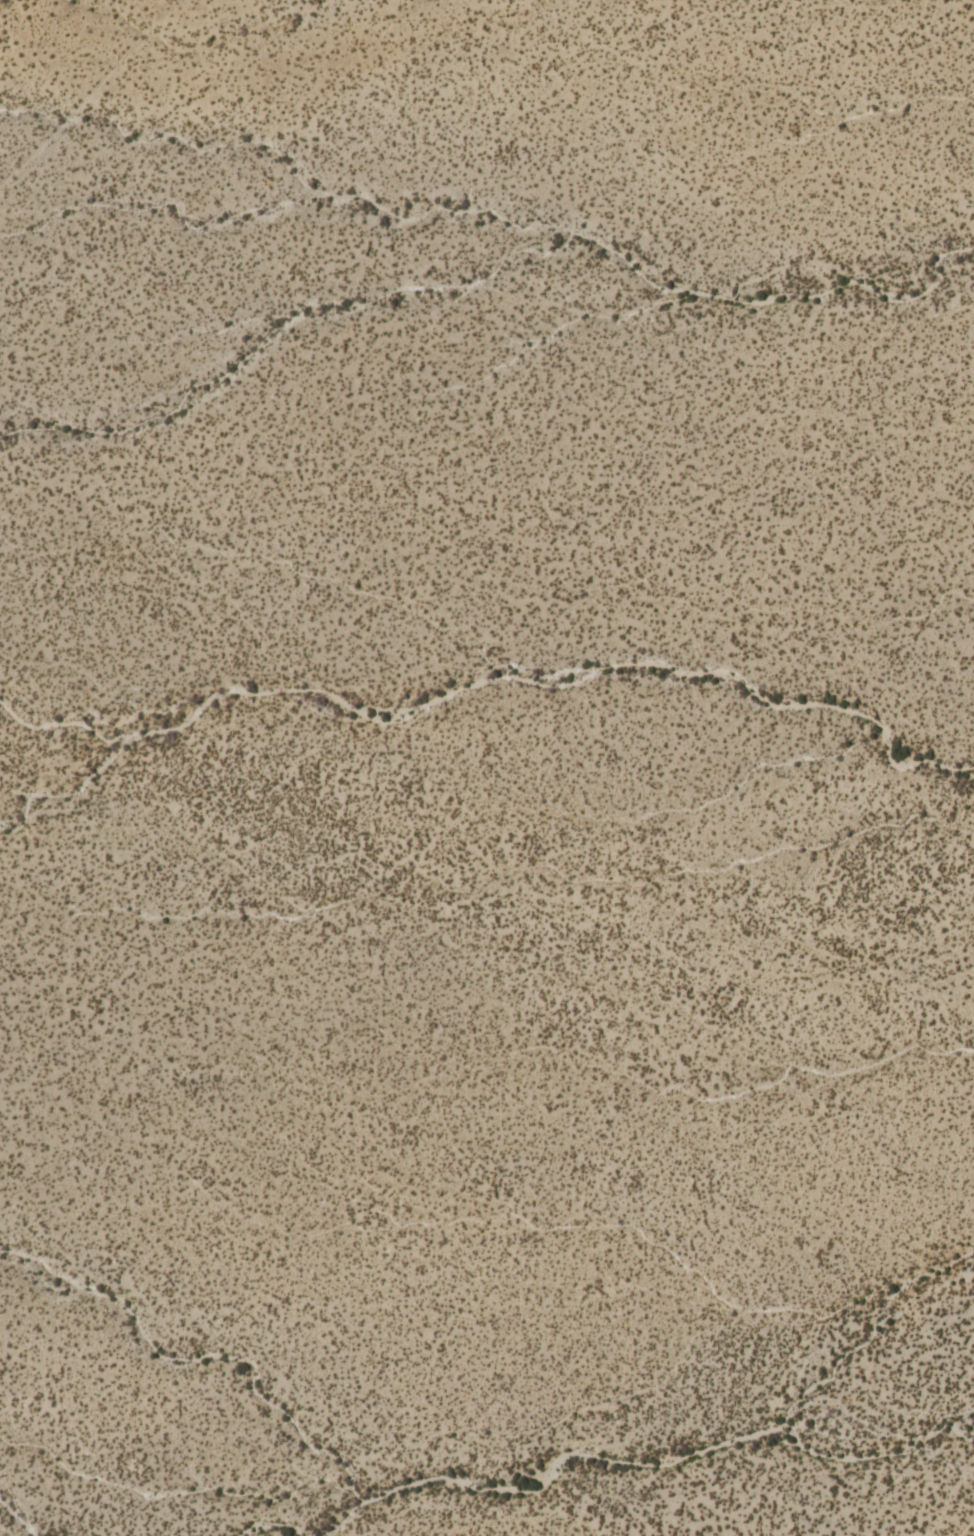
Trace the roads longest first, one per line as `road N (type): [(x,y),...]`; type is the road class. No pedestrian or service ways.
road 1 (residential): [(973,1410),(889,1535)]

